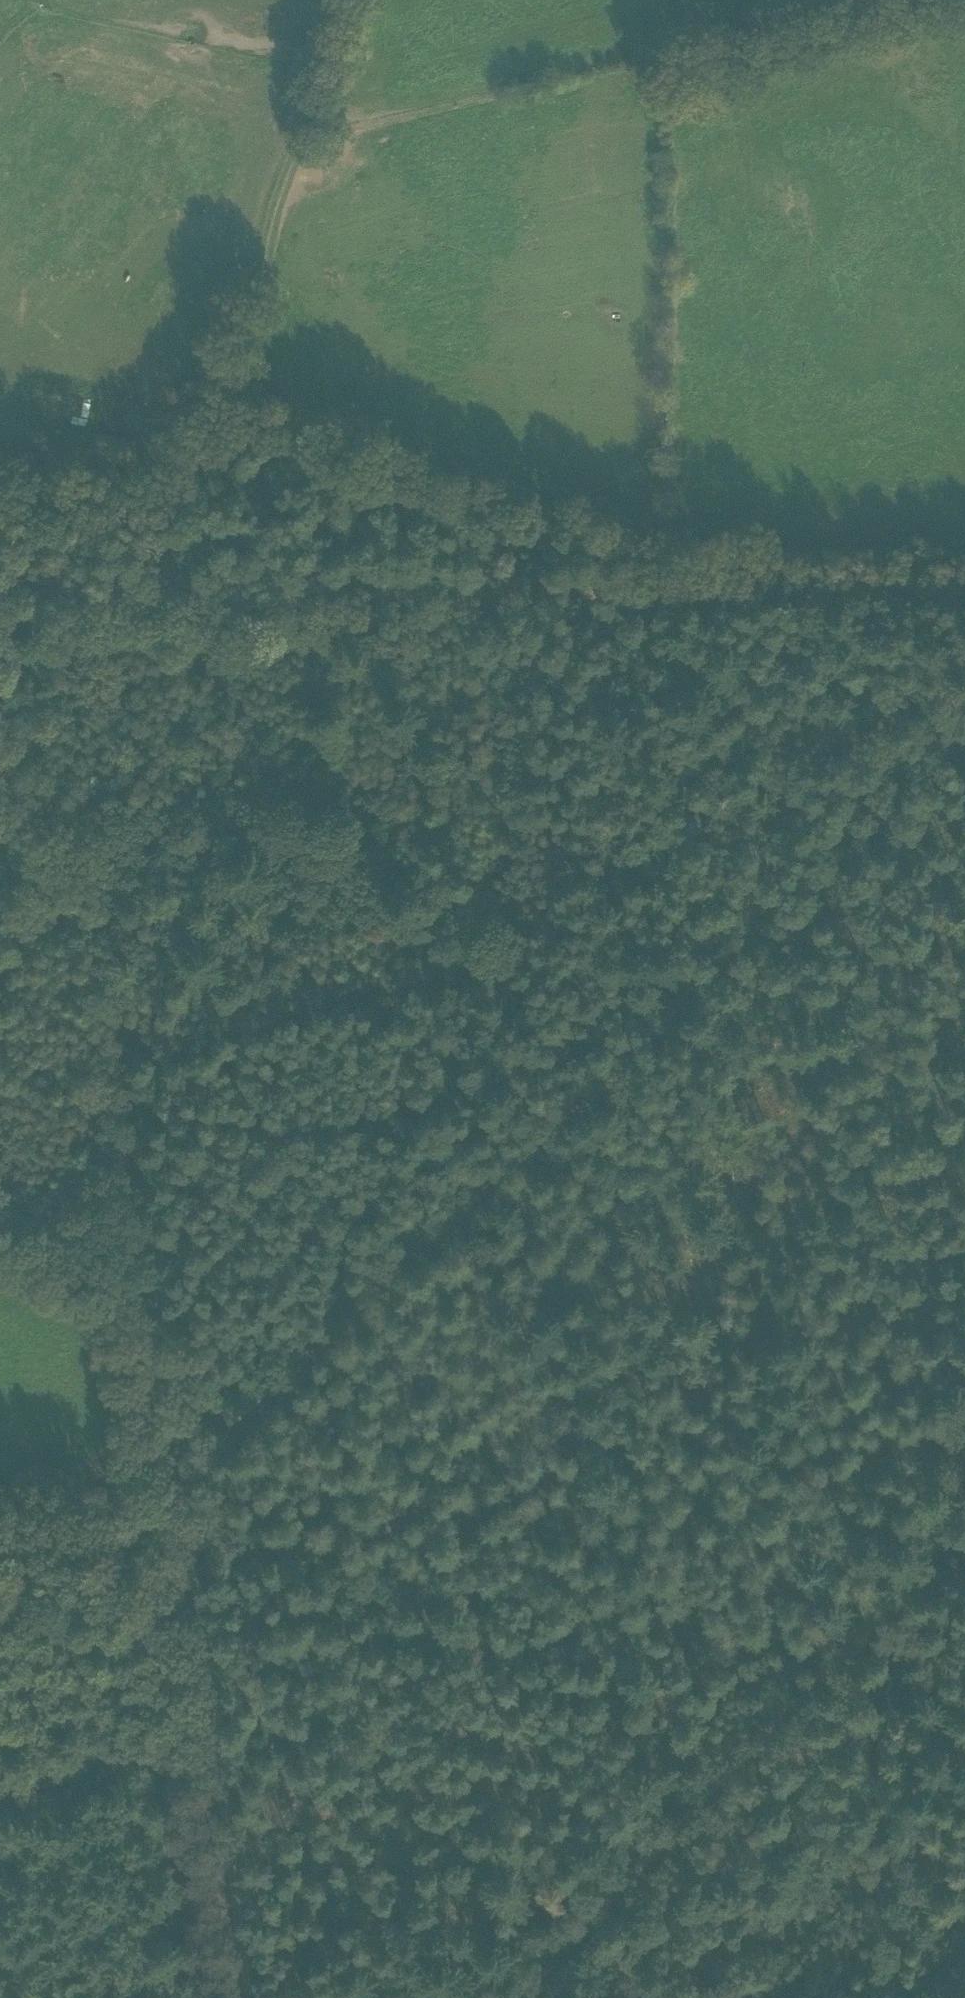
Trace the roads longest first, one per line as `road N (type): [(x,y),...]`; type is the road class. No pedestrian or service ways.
road 1 (track): [(233,1997),(197,1804),(90,830),(0,730)]
road 2 (track): [(964,1620),(863,1618),(512,1560),(167,1519),(0,1516)]
road 3 (track): [(964,594),(0,596)]
road 4 (track): [(713,953),(160,1459)]
road 5 (track): [(518,1997),(863,1618),(964,1455)]
road 6 (track): [(713,953),(964,703)]

